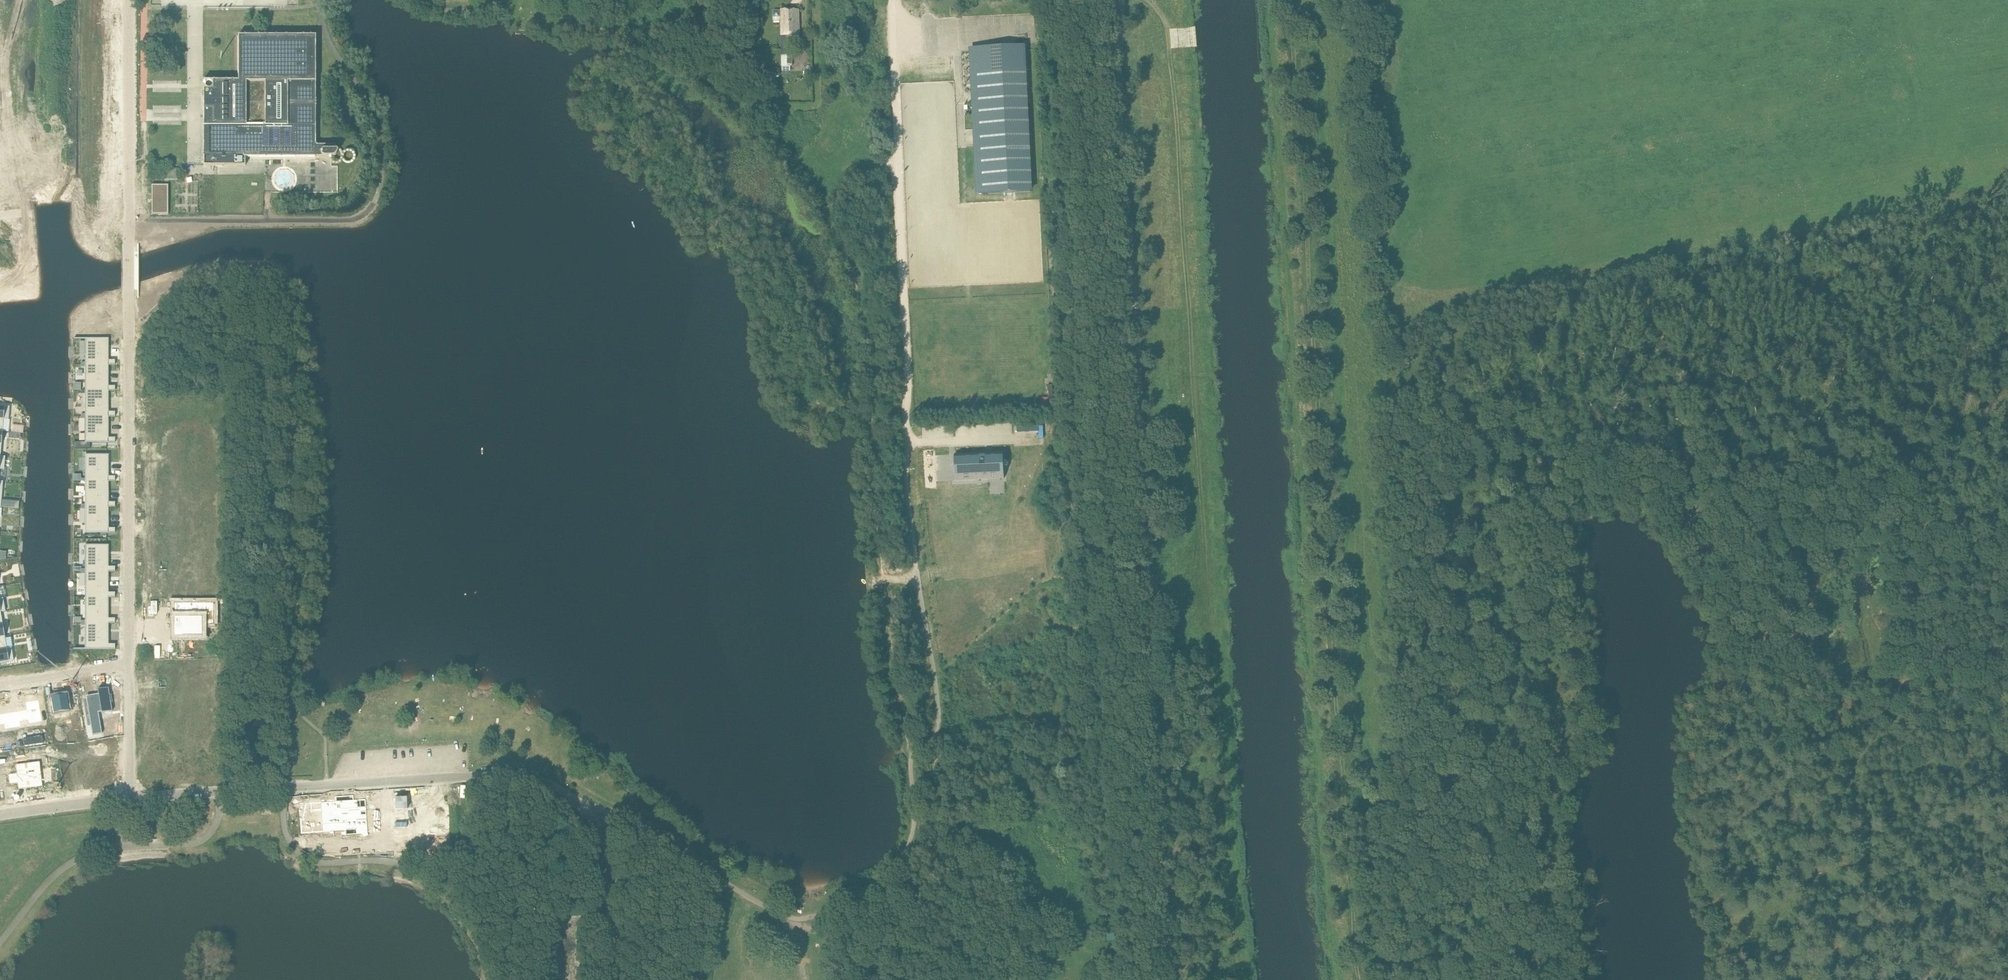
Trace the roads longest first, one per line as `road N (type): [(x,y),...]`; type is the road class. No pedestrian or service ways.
road 1 (track): [(1292,0),(1355,979)]
road 2 (residential): [(129,665),(129,0)]
road 3 (unclassified): [(613,979),(606,844),(595,822),(553,786),(503,774),(130,796)]
road 4 (track): [(895,18),(908,507),(917,569)]
road 5 (unclassified): [(130,796),(0,814)]
road 6 (residential): [(130,796),(129,665)]
road 7 (residential): [(0,687),(129,665)]

